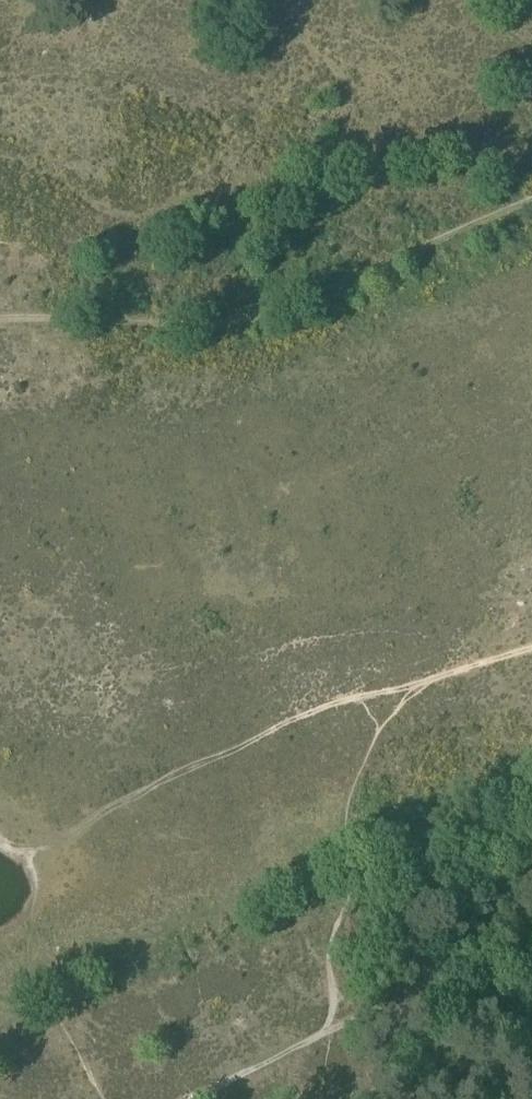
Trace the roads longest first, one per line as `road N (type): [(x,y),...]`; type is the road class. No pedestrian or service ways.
road 1 (track): [(170,1098),(531,919)]

